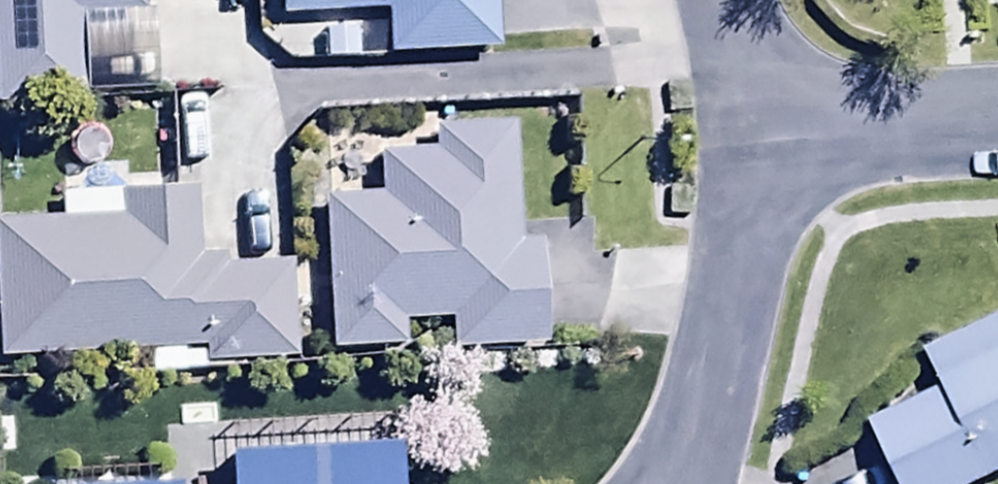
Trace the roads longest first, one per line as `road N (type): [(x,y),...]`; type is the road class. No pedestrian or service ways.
road 1 (residential): [(697,470),(750,134)]
road 2 (residential): [(997,119),(750,134)]
road 3 (residential): [(750,134),(713,0)]

